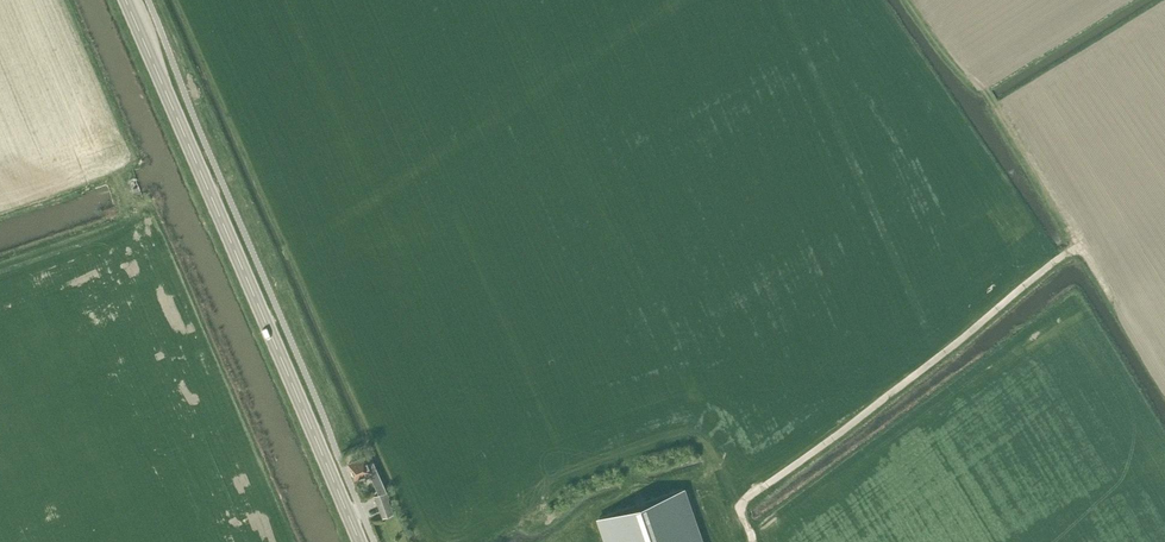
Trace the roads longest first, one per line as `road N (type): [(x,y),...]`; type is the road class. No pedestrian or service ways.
road 1 (primary): [(360,541),(126,0)]
road 2 (track): [(738,506),(892,395),(1077,243),(1105,290)]
road 3 (track): [(909,0),(949,58),(990,97),(1077,243)]

